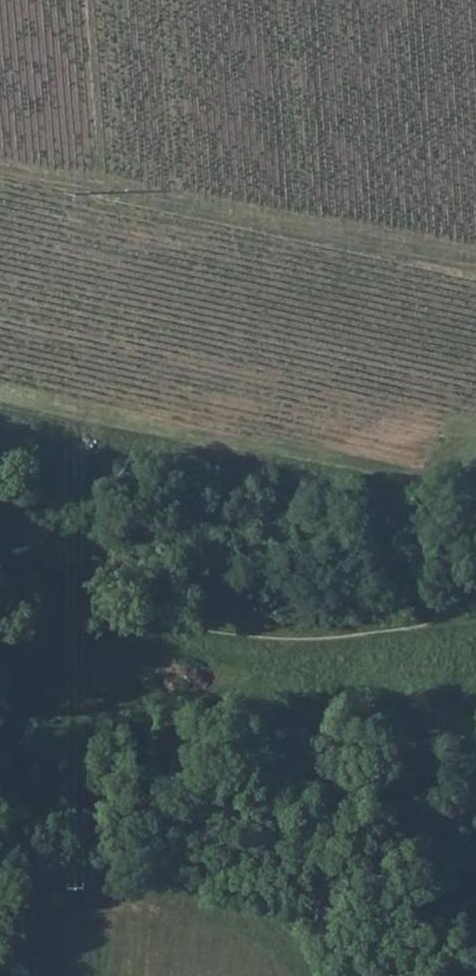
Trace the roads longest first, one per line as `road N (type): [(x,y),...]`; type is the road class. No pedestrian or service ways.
road 1 (track): [(475,262),(0,169)]
road 2 (track): [(60,903),(123,902),(203,914),(262,943),(292,975)]

